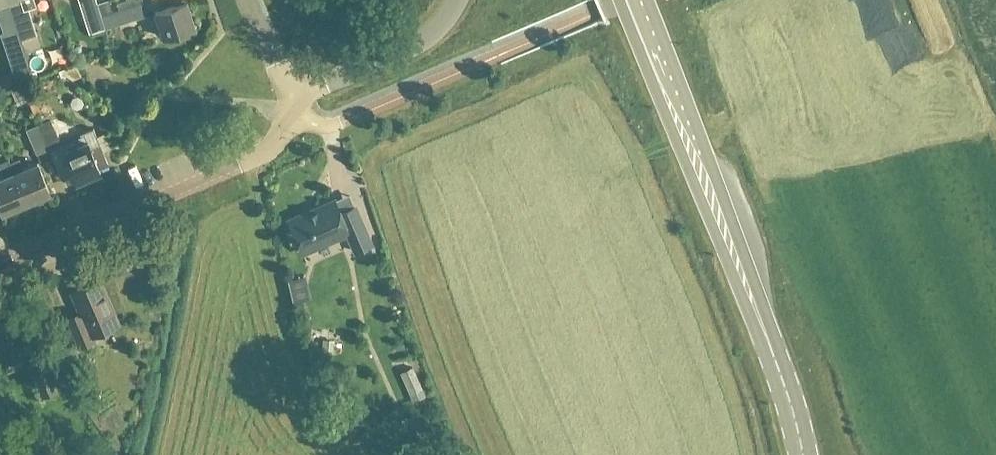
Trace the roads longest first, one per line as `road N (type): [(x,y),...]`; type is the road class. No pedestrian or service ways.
road 1 (primary): [(803,454),(784,384),(632,0)]
road 2 (residential): [(0,265),(264,153),(291,120),(290,99)]
road 3 (residential): [(290,99),(400,52),(433,30),(452,0)]

